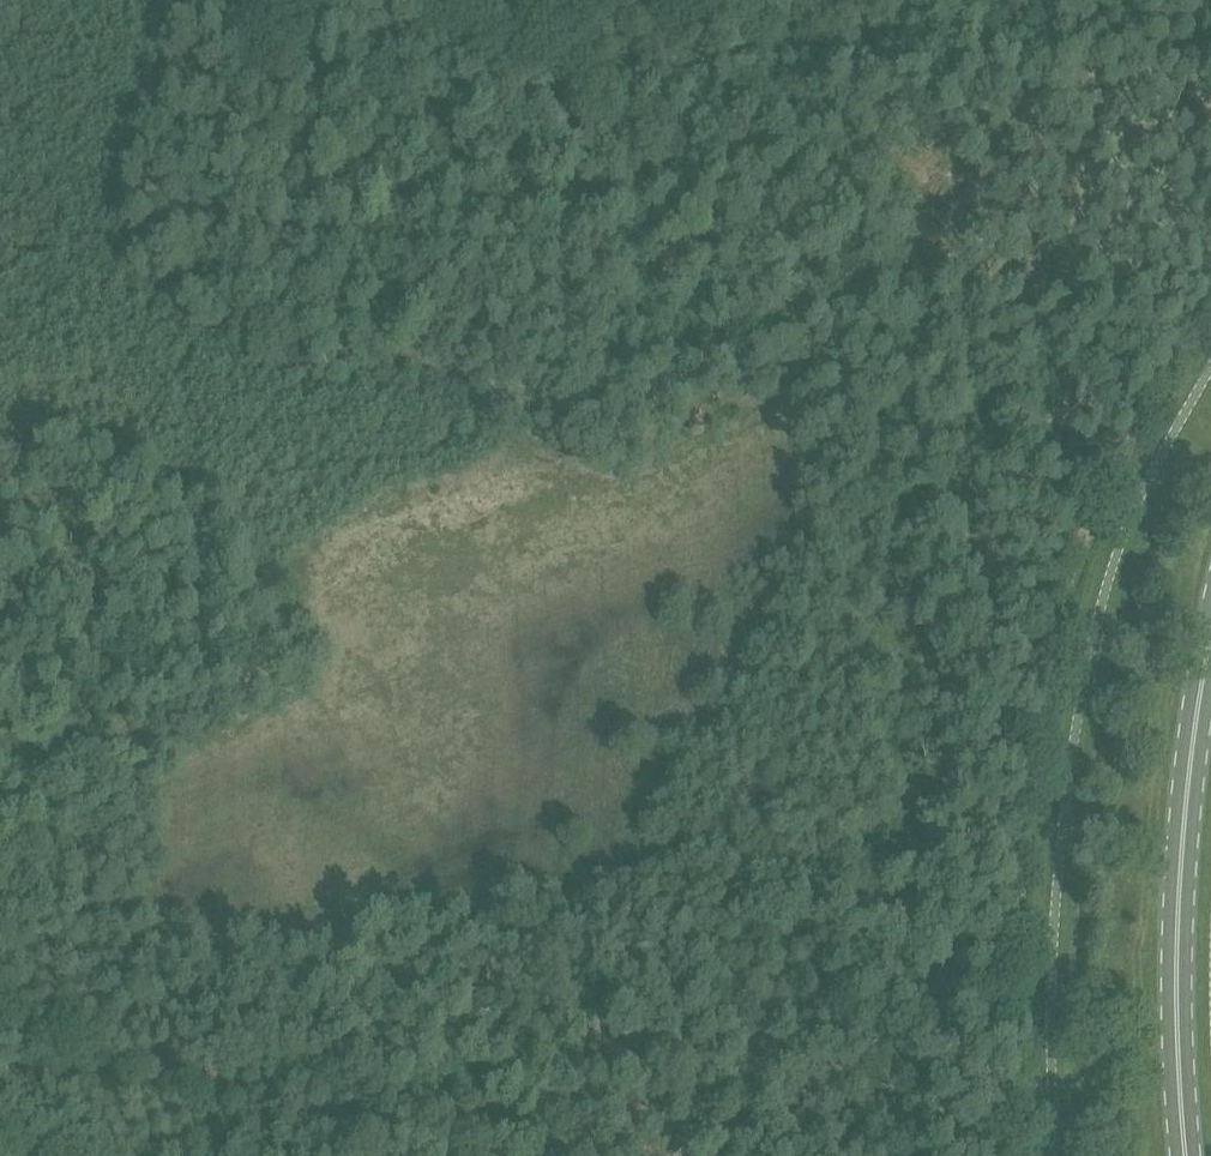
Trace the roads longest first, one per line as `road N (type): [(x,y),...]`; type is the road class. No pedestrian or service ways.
road 1 (secondary): [(1190,1155),(1181,934),(1210,657)]

